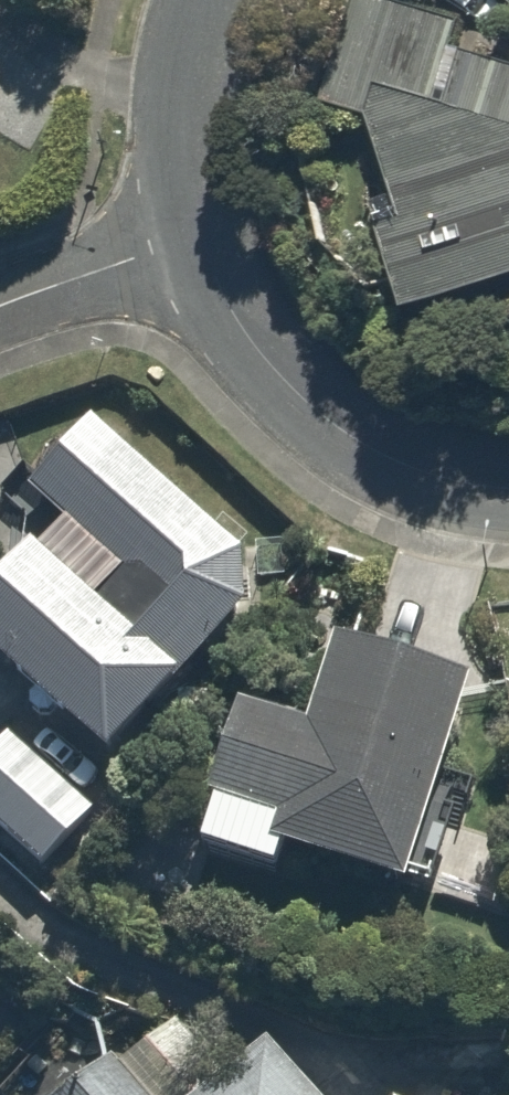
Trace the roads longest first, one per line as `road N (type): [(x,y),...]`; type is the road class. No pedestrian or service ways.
road 1 (residential): [(191,243),(243,332),(321,423),(384,465),(461,491),(508,494)]
road 2 (residential): [(206,0),(178,108),(191,243)]
road 3 (residential): [(191,243),(0,307)]

